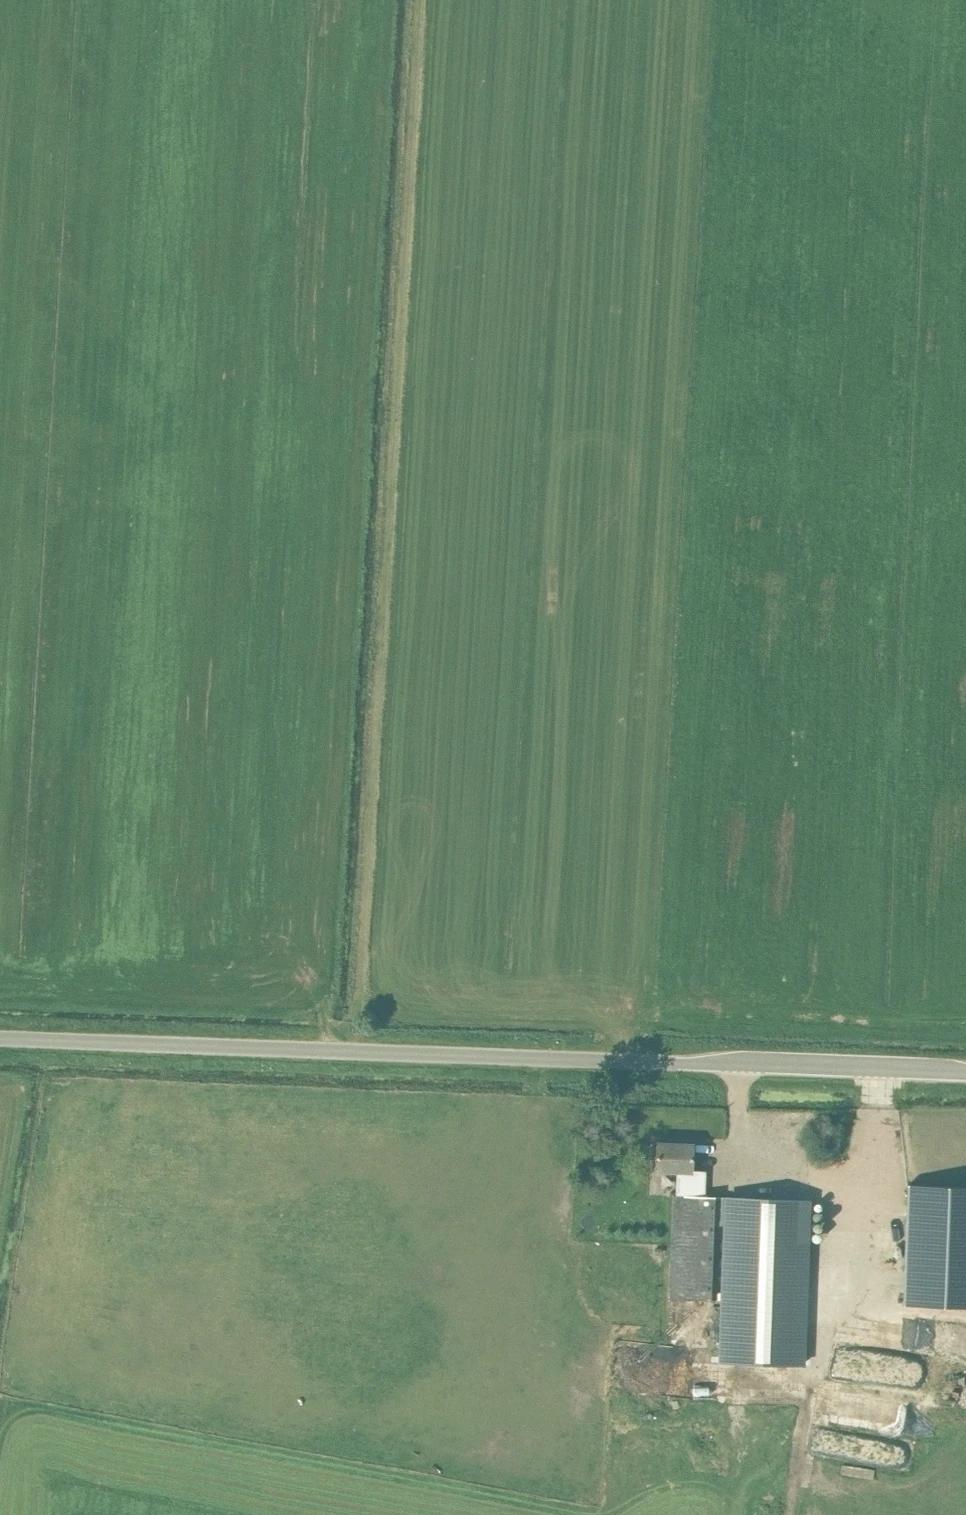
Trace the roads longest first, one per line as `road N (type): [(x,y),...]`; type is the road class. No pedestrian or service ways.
road 1 (unclassified): [(965,1080),(0,1042)]

